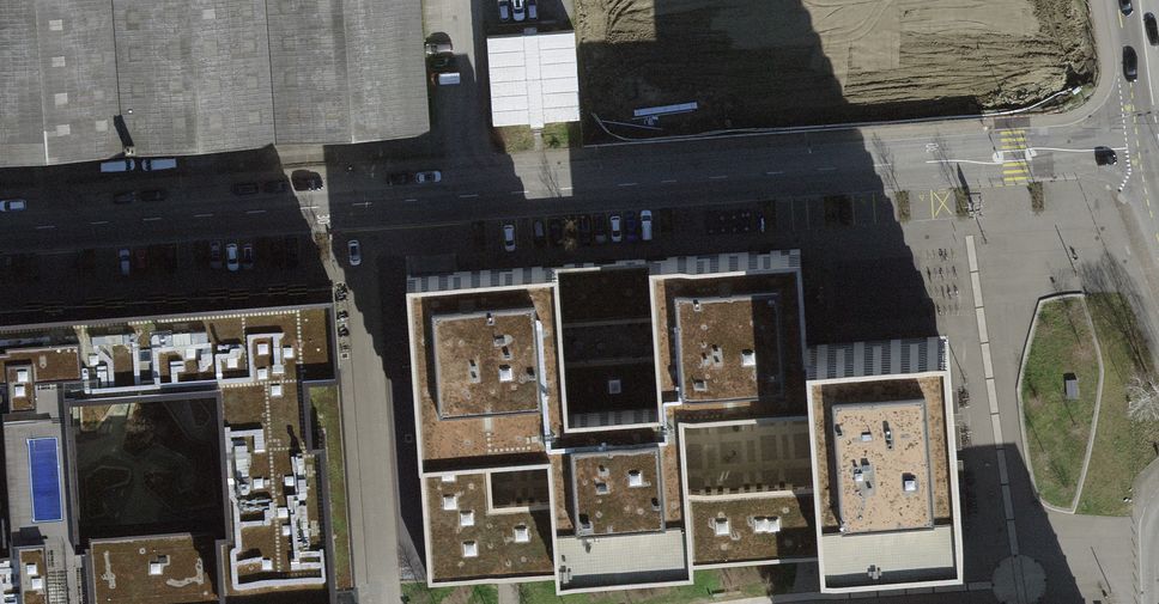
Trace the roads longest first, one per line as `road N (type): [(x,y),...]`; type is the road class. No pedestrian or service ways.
road 1 (residential): [(1158,144),(0,227)]

